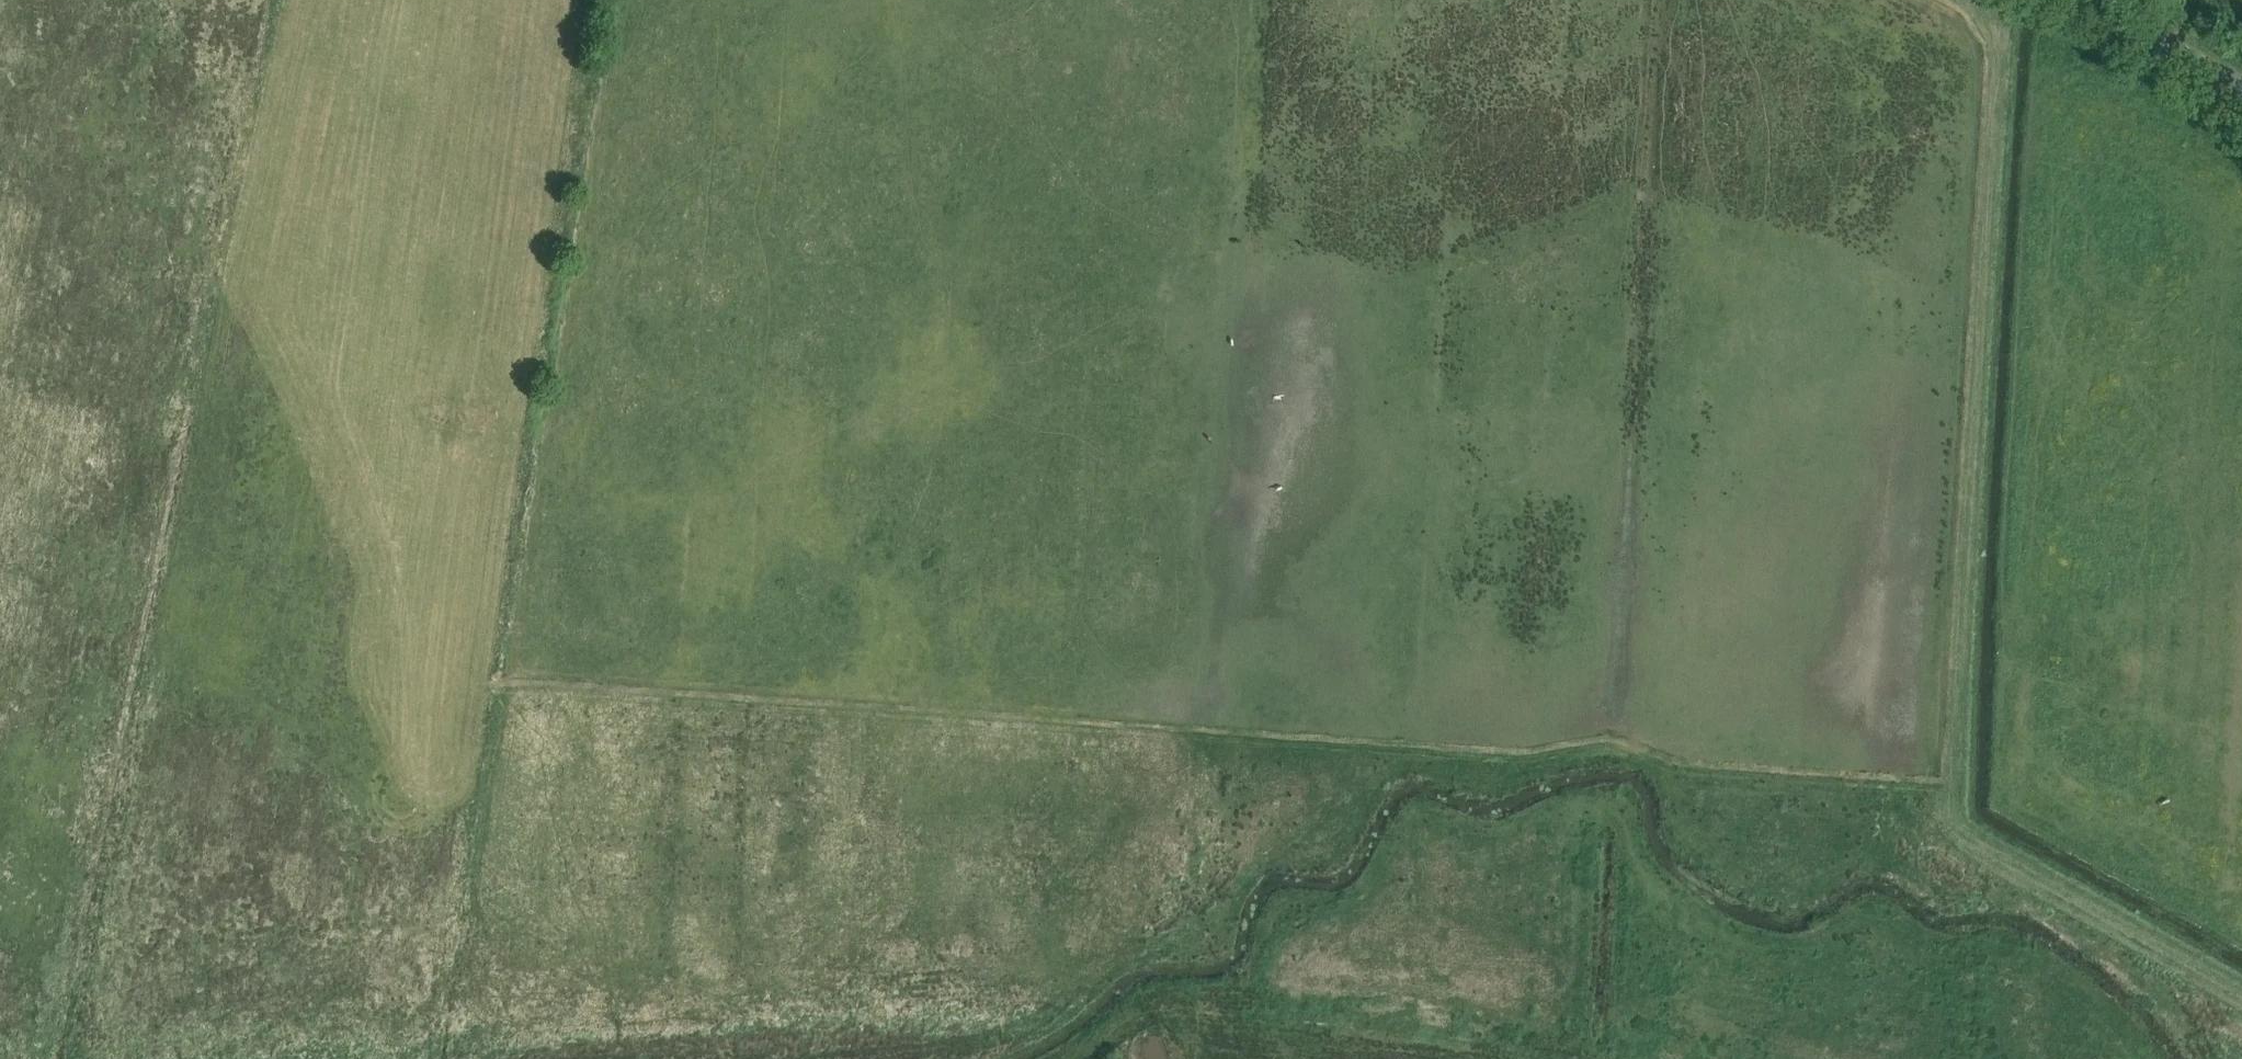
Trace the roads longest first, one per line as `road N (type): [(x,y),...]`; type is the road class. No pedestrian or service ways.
road 1 (track): [(2241,990),(1983,844),(1958,816),(1997,64),(1988,25),(1960,0)]
road 2 (tertiary): [(2241,89),(2088,0)]

